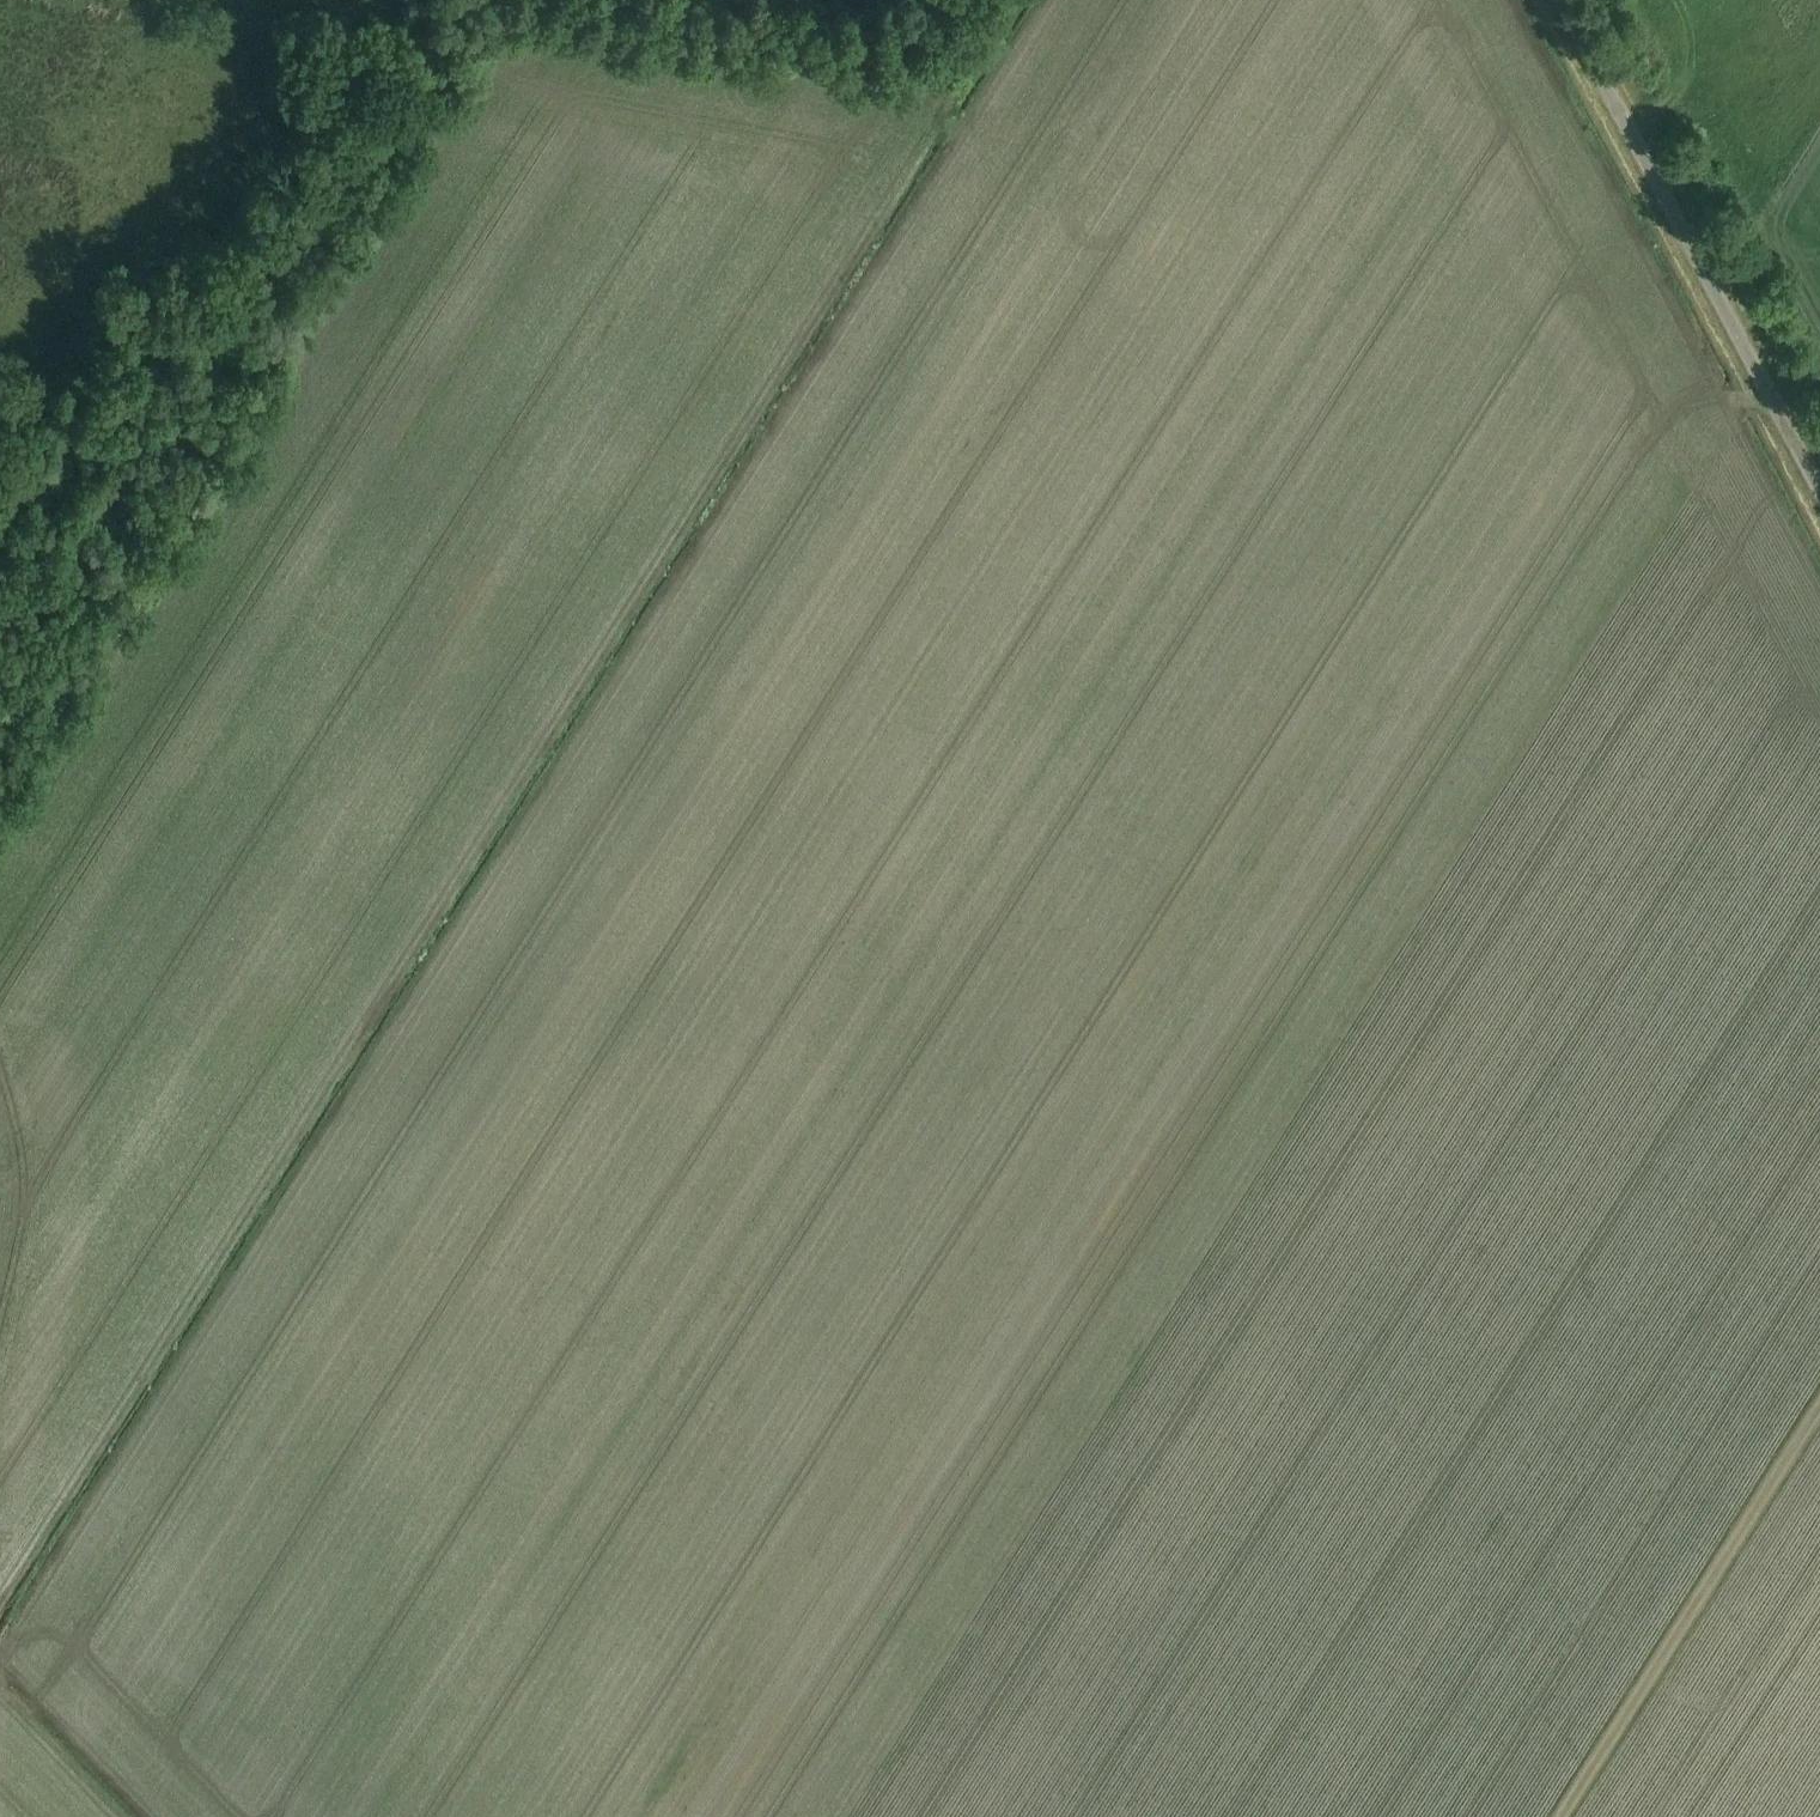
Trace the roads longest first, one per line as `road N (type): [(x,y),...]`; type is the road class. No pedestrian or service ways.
road 1 (unclassified): [(1819,489),(1561,0)]

